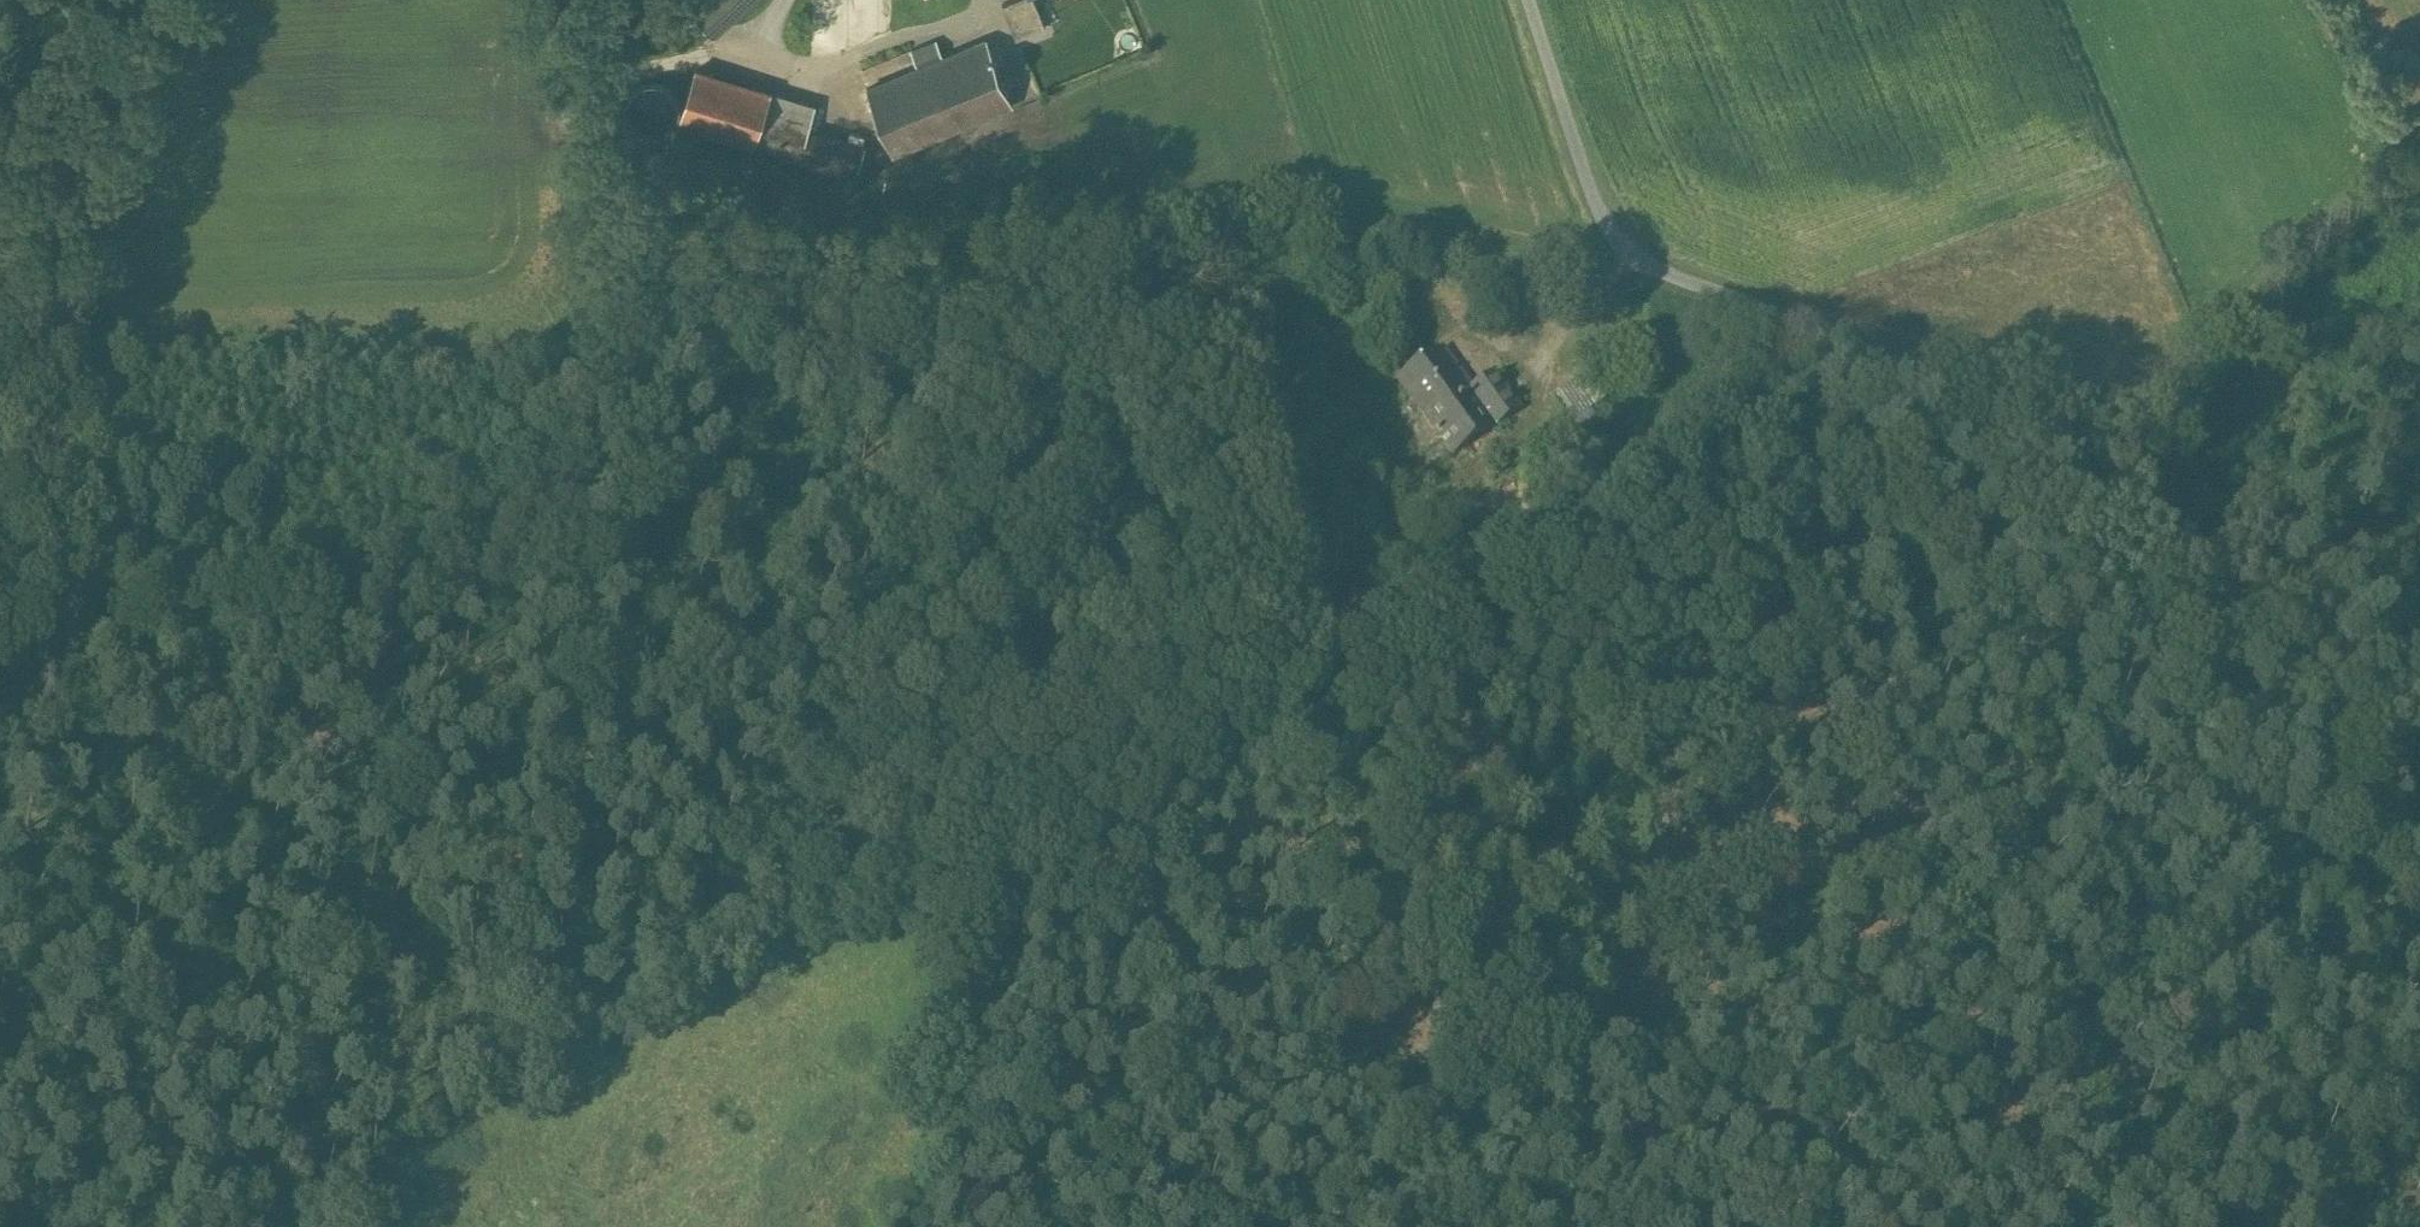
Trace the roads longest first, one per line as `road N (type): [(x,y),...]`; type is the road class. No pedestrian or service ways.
road 1 (unclassified): [(1532,0),(1602,213),(1624,250),(1651,271),(1848,331),(1906,382),(2419,942)]
road 2 (track): [(0,920),(126,893),(139,898),(153,1040),(182,1175),(181,1226)]

